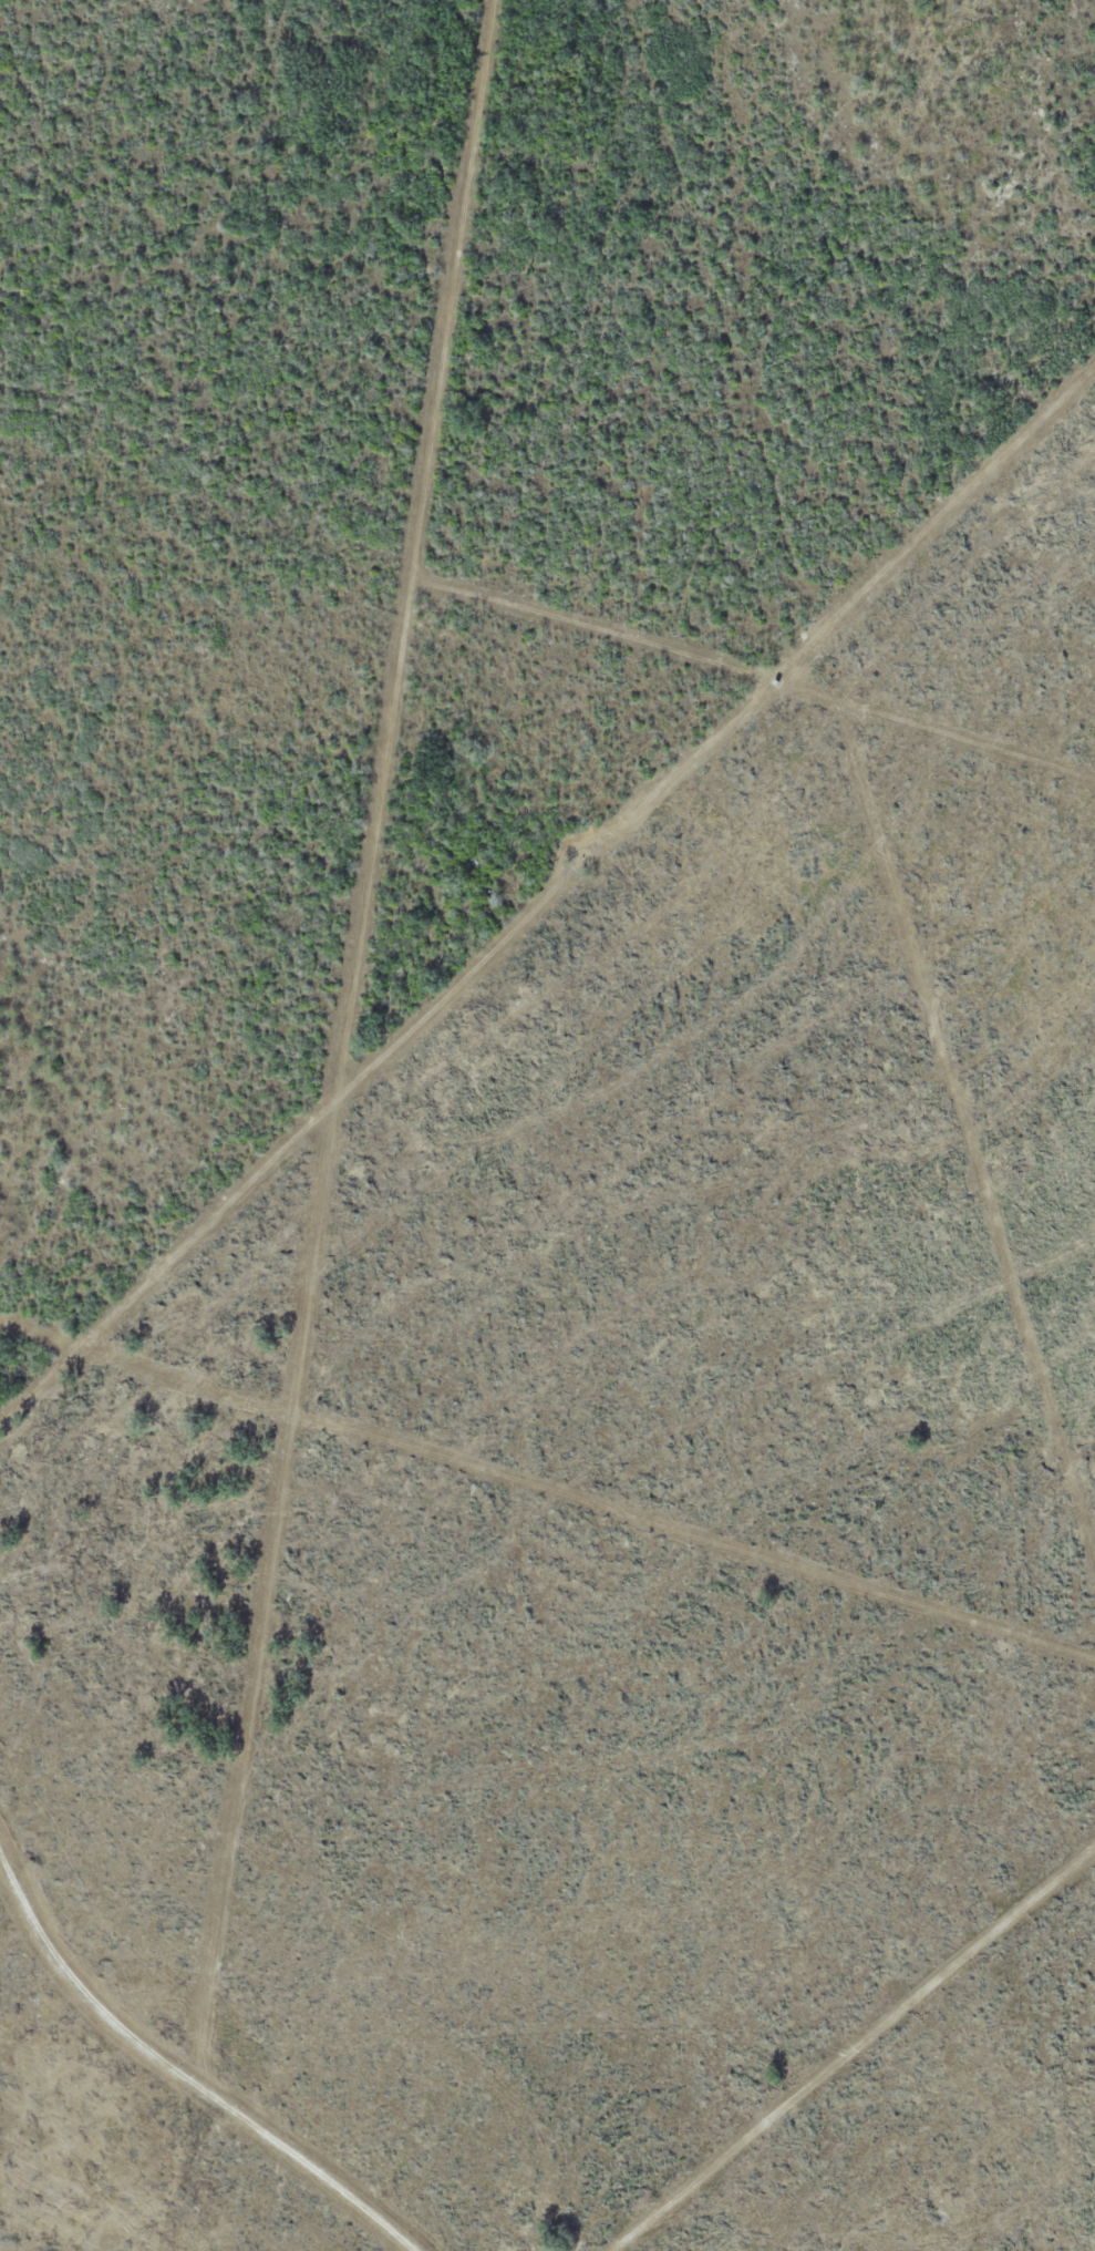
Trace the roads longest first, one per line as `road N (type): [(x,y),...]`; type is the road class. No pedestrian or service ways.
road 1 (track): [(405,2250),(296,2152),(138,2055),(24,1933),(0,1884)]

